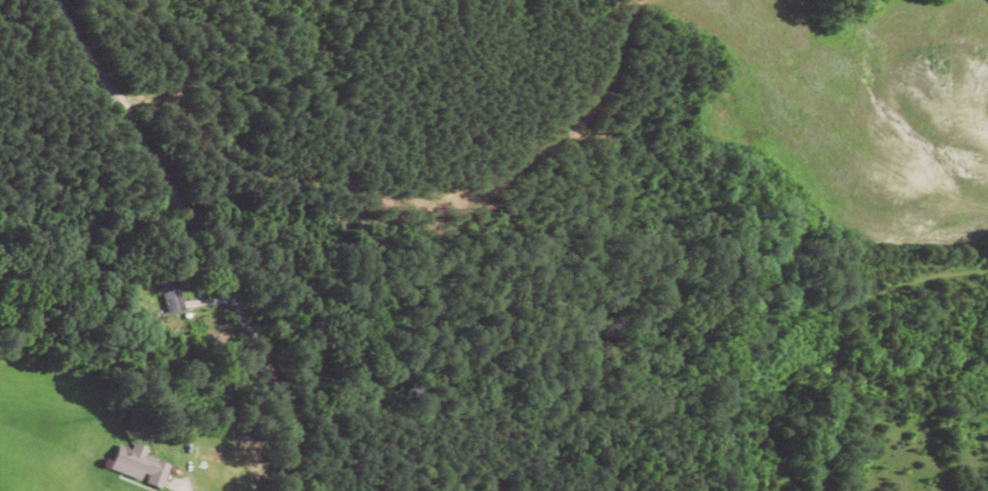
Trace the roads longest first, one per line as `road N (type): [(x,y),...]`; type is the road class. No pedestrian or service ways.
road 1 (residential): [(303,490),(258,349),(59,0)]

